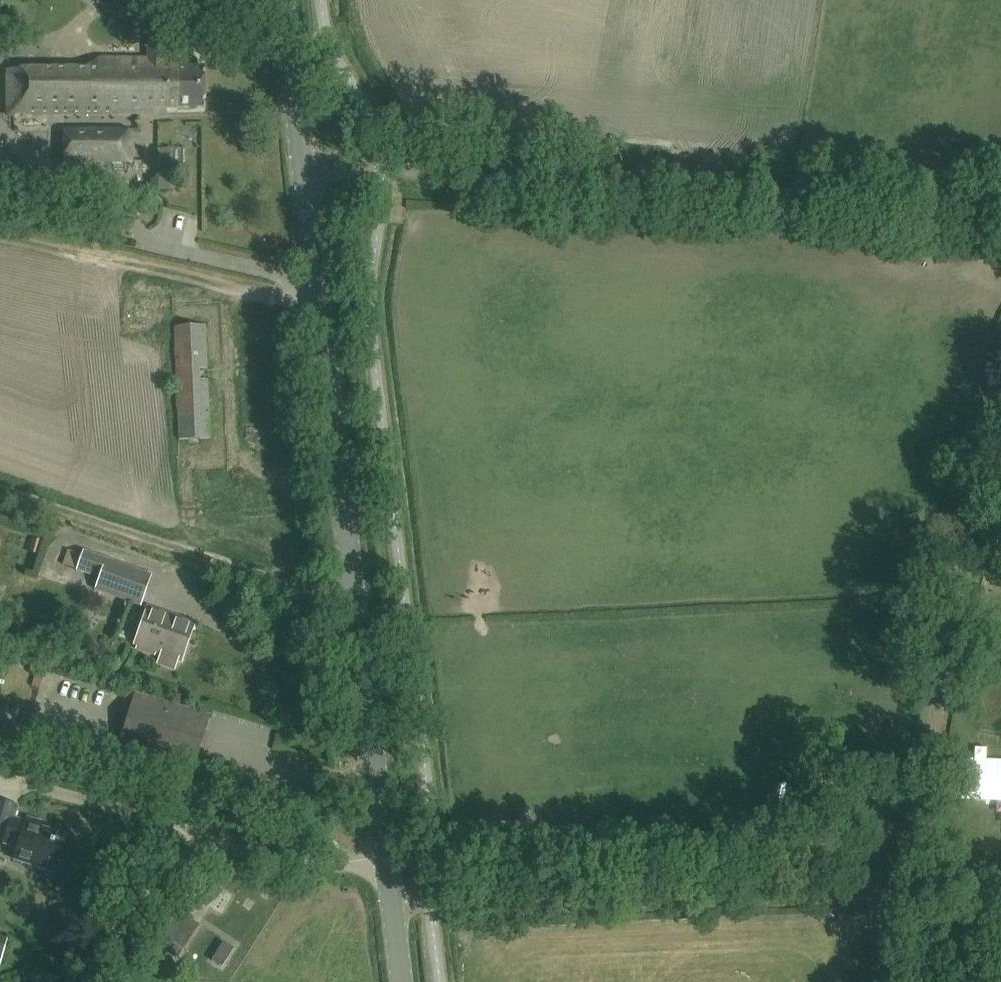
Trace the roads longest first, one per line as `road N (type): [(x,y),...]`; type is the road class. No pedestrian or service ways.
road 1 (unclassified): [(1000,211),(303,165)]
road 2 (secondary): [(387,852),(303,165)]
road 3 (unclassified): [(899,895),(985,425),(1000,377)]
road 4 (unclassified): [(392,907),(792,890),(899,895)]
road 5 (unclassified): [(387,852),(339,861),(196,850),(160,876),(86,981)]
road 6 (secondary): [(303,165),(283,0)]

